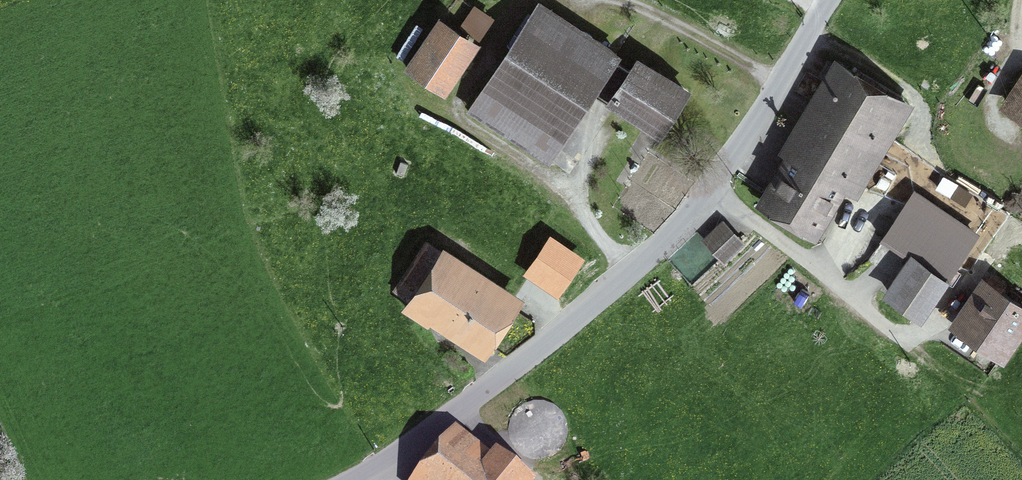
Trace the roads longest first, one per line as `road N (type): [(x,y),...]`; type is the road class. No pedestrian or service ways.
road 1 (unclassified): [(830,0),(753,129),(687,217),(509,372),(351,479)]
road 2 (track): [(716,183),(739,210),(902,339)]

